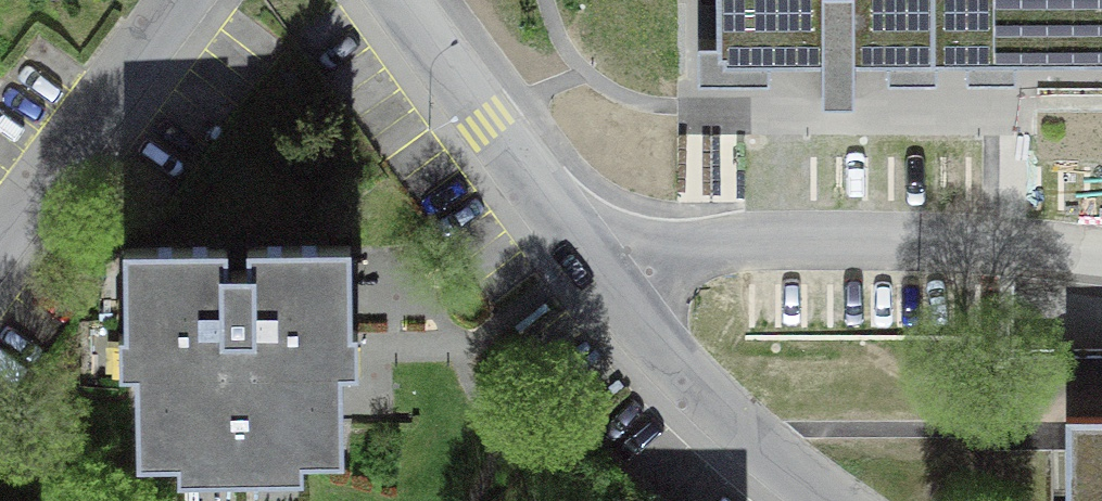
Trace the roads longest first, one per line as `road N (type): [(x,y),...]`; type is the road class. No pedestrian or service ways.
road 1 (residential): [(537,191),(1101,243)]
road 2 (residential): [(537,191),(634,319),(709,398),(830,500)]
road 3 (residential): [(0,248),(191,0)]
road 4 (residential): [(399,0),(537,191)]

